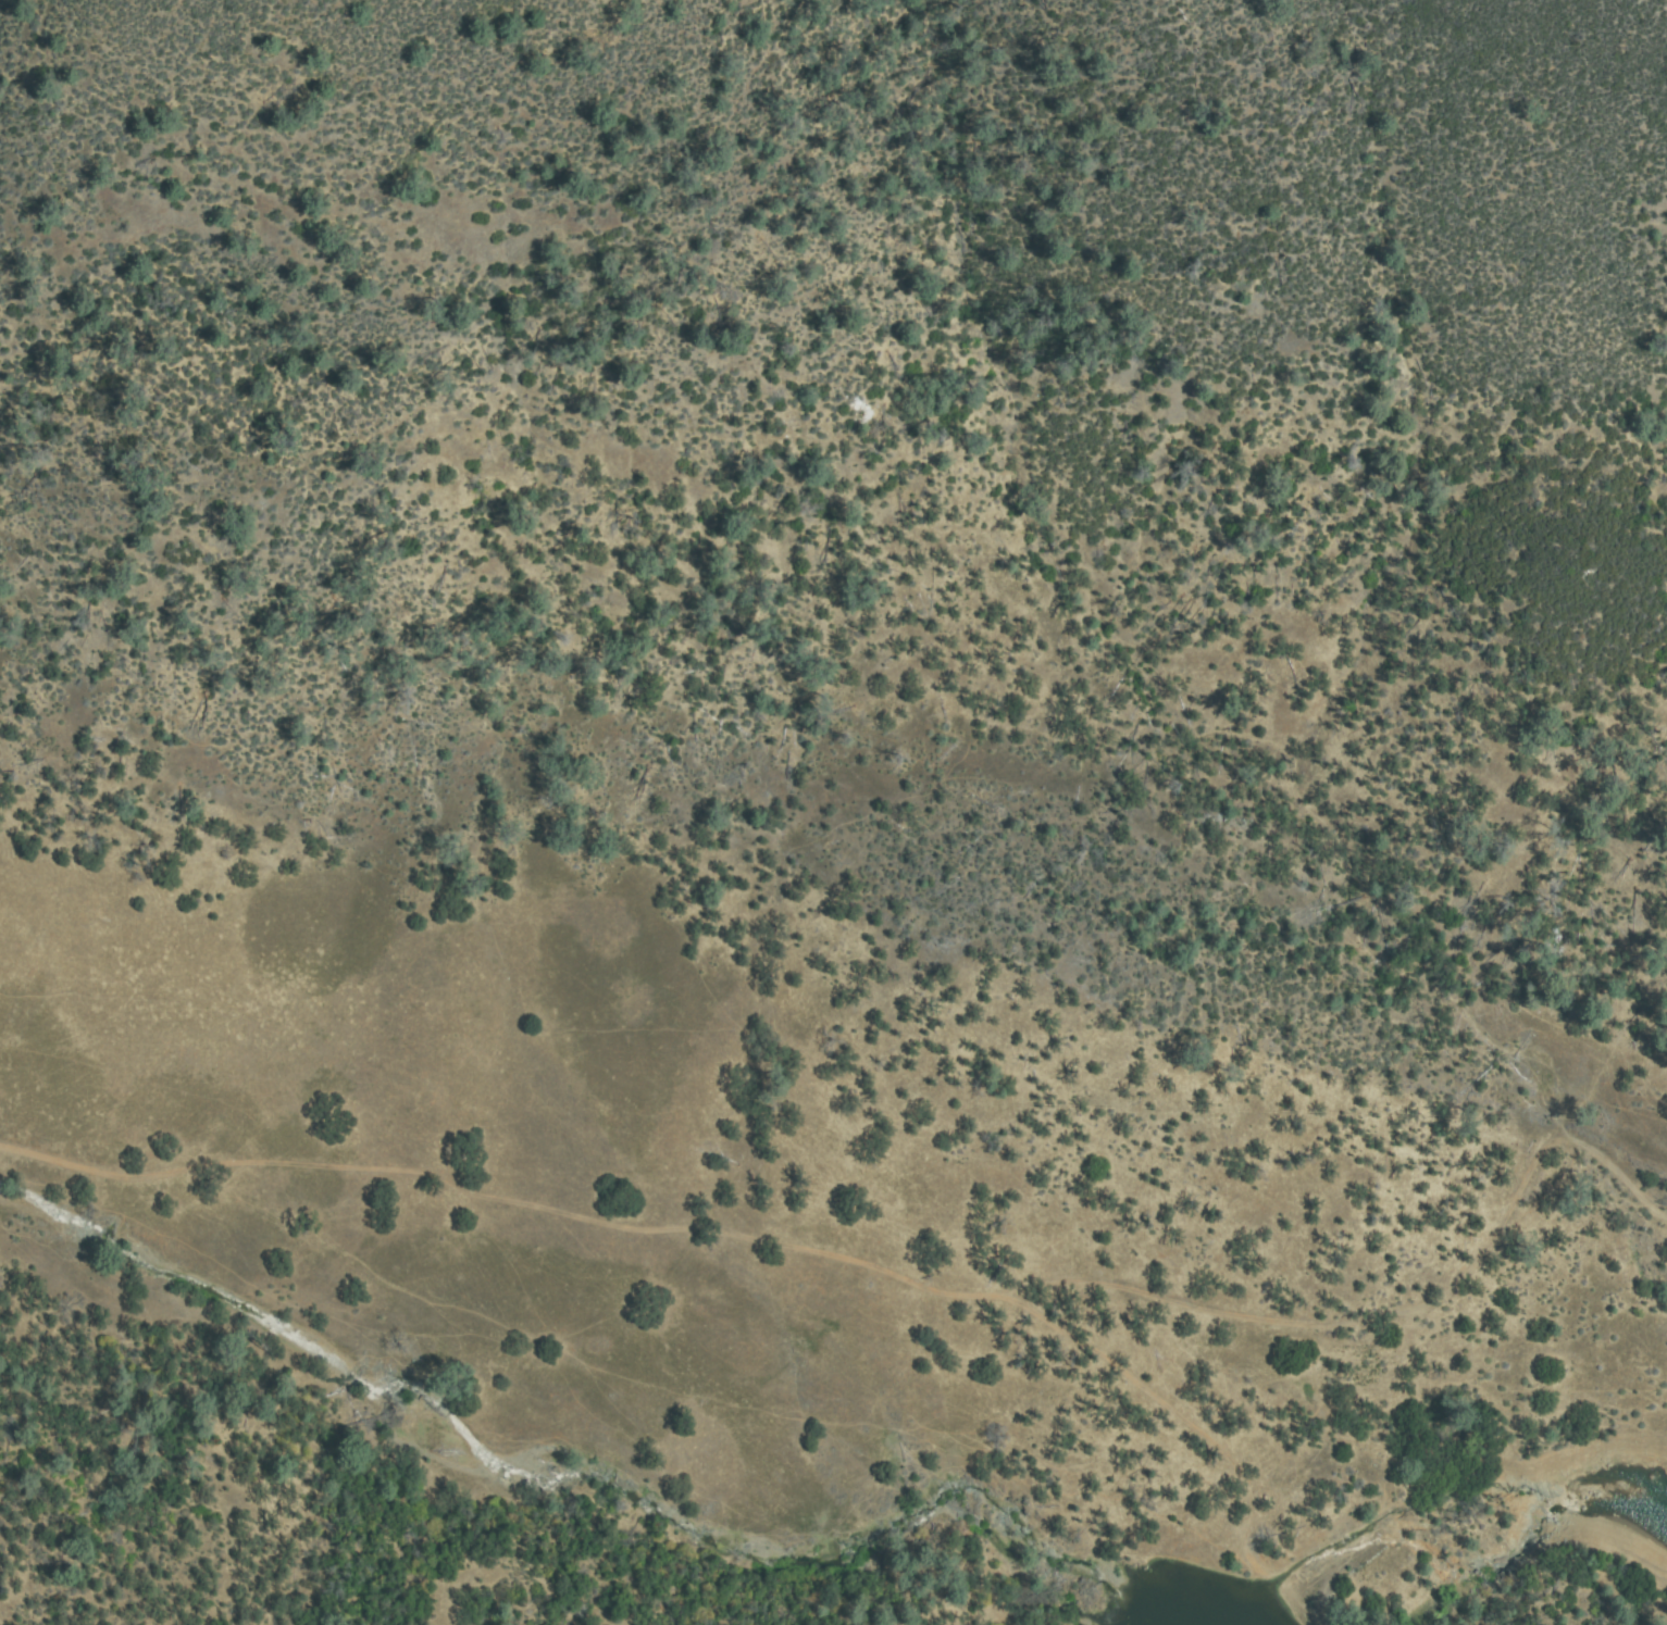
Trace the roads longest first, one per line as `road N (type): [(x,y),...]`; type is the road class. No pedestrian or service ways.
road 1 (track): [(0,1148),(116,1171),(352,1168),(636,1228),(876,1263),(940,1288),(1018,1290),(1092,1279),(1269,1316),(1372,1312),(1443,1286),(1513,1198),(1555,1153),(1582,1139),(1597,1142),(1666,1208)]

